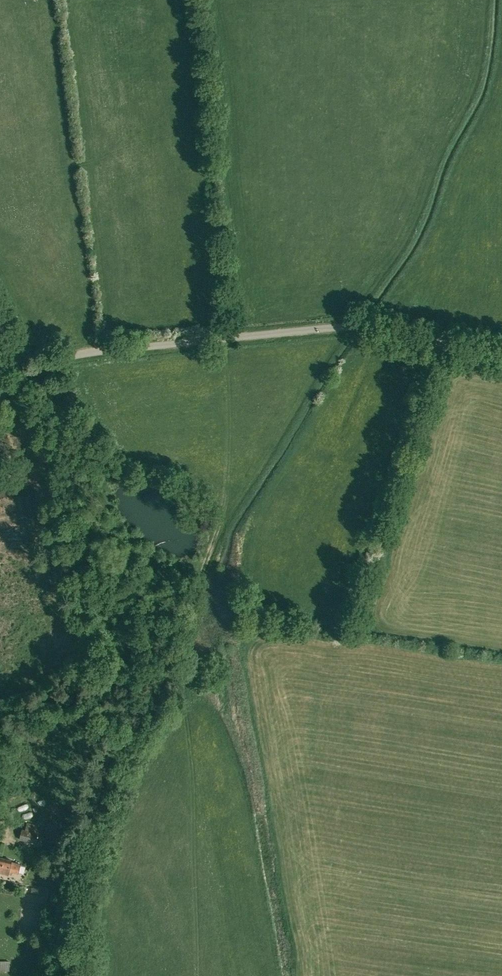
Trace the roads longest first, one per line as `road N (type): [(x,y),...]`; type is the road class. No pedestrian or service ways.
road 1 (unclassified): [(0,398),(27,373),(67,358),(316,330),(387,332),(501,357)]

